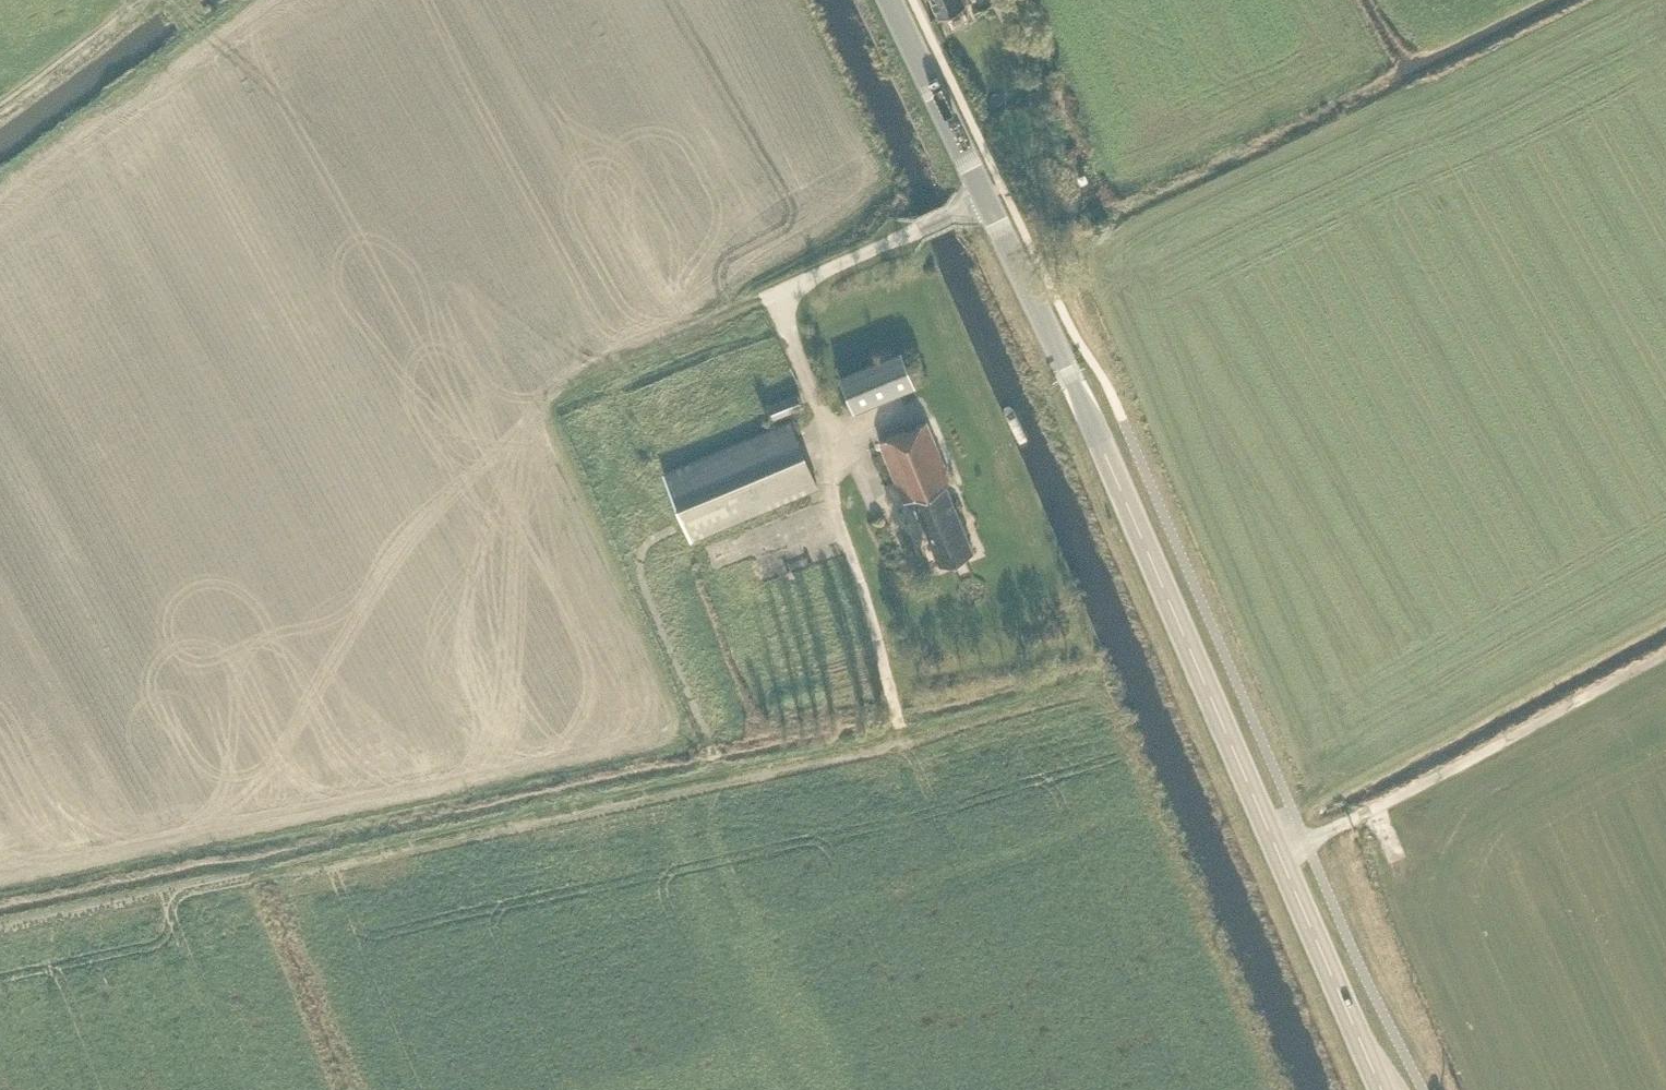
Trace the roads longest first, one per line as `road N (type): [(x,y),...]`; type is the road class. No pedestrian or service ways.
road 1 (primary): [(1280,857),(1069,372),(891,0)]
road 2 (primary): [(1382,1089),(1280,857)]

